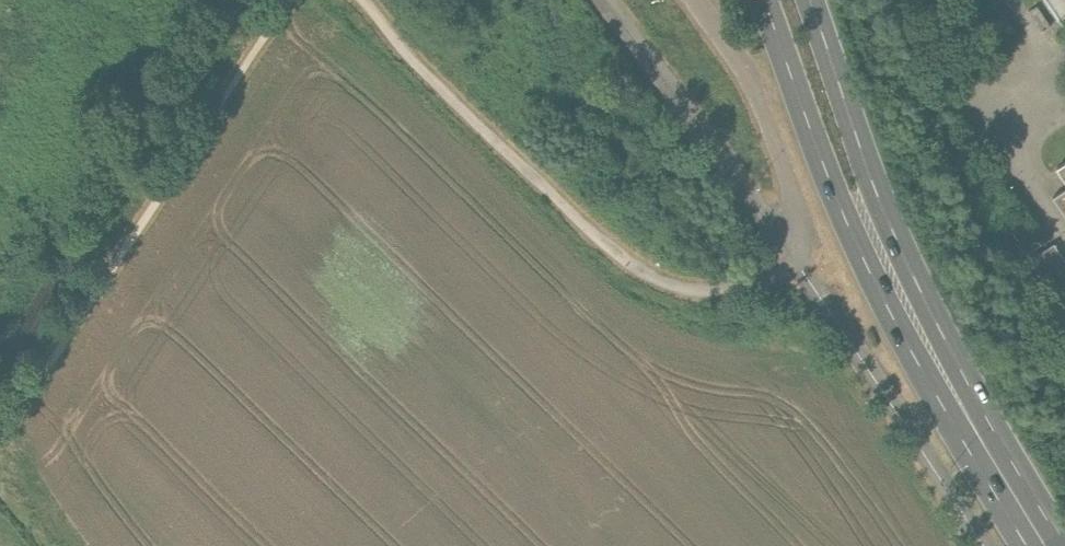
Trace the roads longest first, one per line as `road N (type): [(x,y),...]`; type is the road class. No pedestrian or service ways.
road 1 (track): [(363,0),(477,125),(644,271),(695,291),(782,278),(800,263)]
road 2 (track): [(0,435),(291,0)]
road 3 (primary): [(878,245),(1045,545)]
road 4 (primary): [(764,0),(839,196),(878,245)]
road 5 (primary): [(878,245),(873,183),(811,0)]

